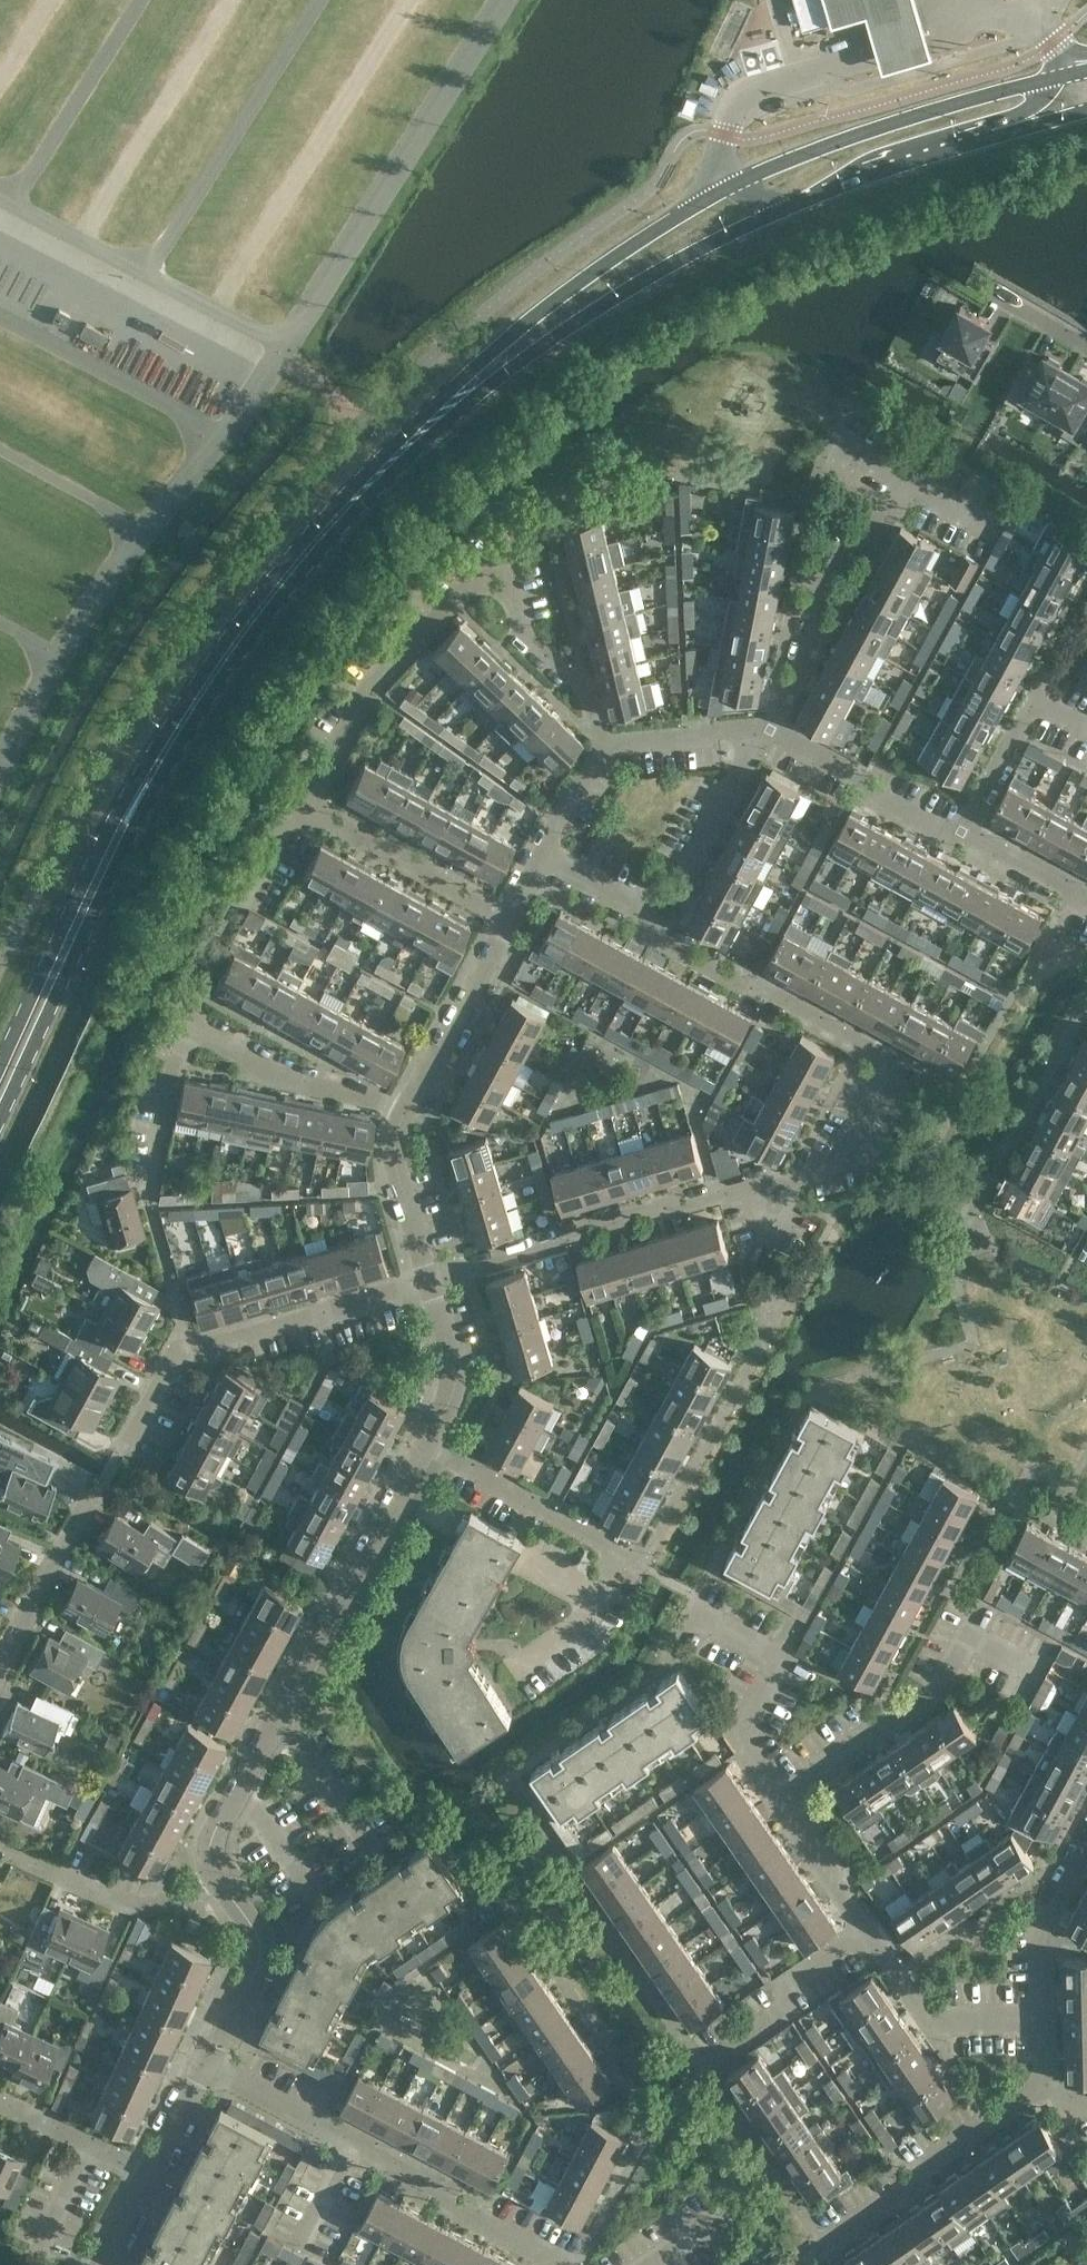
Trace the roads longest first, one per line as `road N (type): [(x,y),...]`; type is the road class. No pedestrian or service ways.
road 1 (residential): [(429,1278),(748,1195),(774,1204),(800,1176),(843,1162),(892,1065),(666,937),(643,907),(544,851)]
road 2 (primary): [(1086,65),(851,133),(725,183),(622,247),(477,359),(356,493)]
road 3 (primary): [(356,493),(561,330),(674,258),(872,169),(1086,104)]
road 4 (residential): [(612,743),(588,722),(584,689),(521,627),(512,588),(488,565),(374,679),(310,809)]
road 5 (residential): [(216,1875),(210,1842),(224,1807),(426,1445)]
road 6 (residential): [(563,2264),(437,2199),(426,2177),(208,2064)]
road 7 (residential): [(1044,2020),(927,2019),(781,1799)]
road 8 (residential): [(119,1451),(174,1351),(429,1278)]
road 9 (residential): [(793,2264),(1039,2088),(1044,2020)]
road 10 (primary): [(0,1117),(143,783)]
road 11 (primary): [(143,783),(262,605),(356,493)]
road 12 (primary): [(143,783),(50,947),(0,1060)]
road 13 (residential): [(897,479),(869,529),(827,562),(803,670),(769,730)]
road 14 (residential): [(192,1026),(189,999),(288,816),(310,809)]
road 15 (residential): [(642,1563),(426,1445)]
road 16 (residential): [(0,1847),(140,1906),(183,1898),(216,1875)]
road 17 (residential): [(406,1109),(306,1083),(192,1026)]
road 18 (residential): [(310,809),(511,914)]
road 19 (residential): [(406,1109),(511,914)]
road 20 (residential): [(963,827),(945,830),(769,730)]
road 21 (residential): [(208,2064),(261,1950),(216,1875)]
road 22 (residential): [(1044,2020),(1043,1902),(1086,1824)]
road 23 (residential): [(963,827),(1032,699),(1086,728)]
road 24 (residential): [(0,1671),(96,1491)]
road 25 (residential): [(781,1799),(938,1691)]
road 26 (residential): [(426,1445),(456,1371),(429,1278)]
road 27 (residential): [(429,1278),(396,1146),(406,1109)]
road 28 (residential): [(769,730),(681,879)]
road 29 (residential): [(151,2174),(0,2105)]
road 30 (residential): [(769,730),(612,743)]
road 31 (residential): [(1086,897),(963,827)]
road 32 (residential): [(153,1151),(168,1077),(192,1026)]
road 33 (residential): [(544,851),(612,743)]
road 34 (residential): [(151,2174),(208,2064)]

